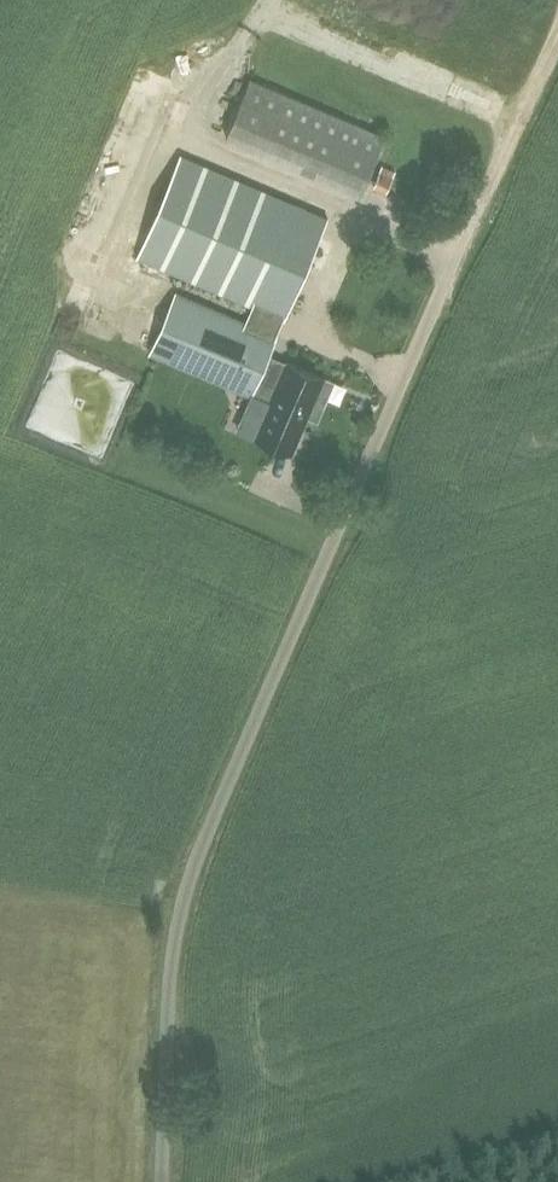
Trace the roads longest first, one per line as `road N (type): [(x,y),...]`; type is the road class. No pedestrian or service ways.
road 1 (unclassified): [(167,1181),(185,899),(490,189)]
road 2 (track): [(490,189),(557,21)]

